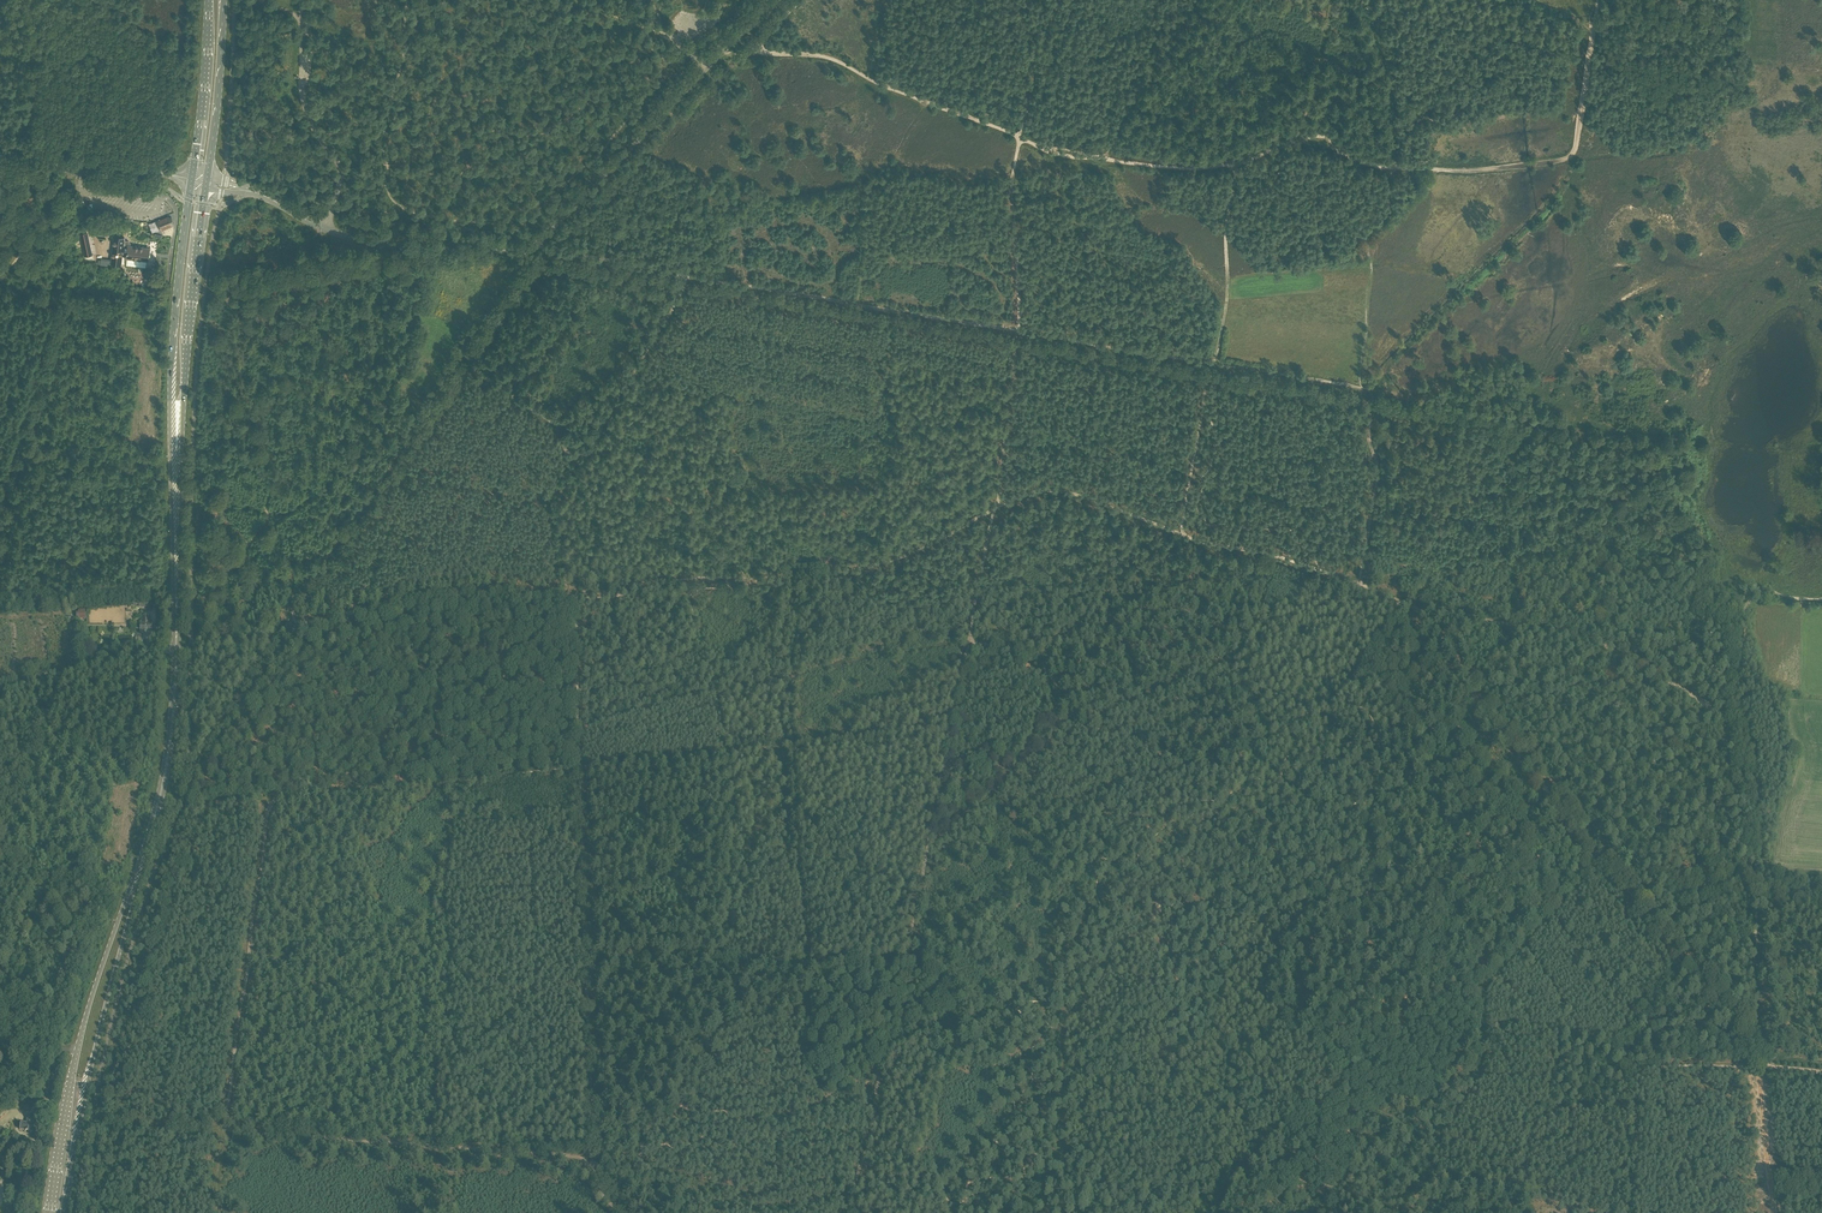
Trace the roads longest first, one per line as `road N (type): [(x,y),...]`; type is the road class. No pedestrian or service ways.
road 1 (track): [(283,628),(456,364),(509,386),(555,425),(575,461),(684,275)]
road 2 (track): [(1325,573),(1166,531),(1052,489),(874,566),(722,579)]
road 3 (track): [(969,642),(939,753),(907,959),(875,1073),(872,1139),(847,1212)]
road 4 (track): [(223,1131),(270,805),(366,679),(383,606)]
road 5 (track): [(1758,1047),(1483,716),(1415,605)]
road 6 (unclassified): [(326,229),(392,246),(509,252),(534,245),(774,0)]
road 7 (track): [(1358,582),(1380,465),(1370,441),(1370,392),(1020,330)]
road 8 (track): [(1398,599),(1346,685),(1221,767),(1060,722),(1043,658)]
road 9 (primary): [(134,887),(173,719),(174,421)]
road 10 (track): [(618,1212),(601,1194),(593,1159),(223,1131)]
road 11 (track): [(1393,165),(1359,158),(1321,135),(1232,164),(1174,169),(1056,153),(1020,138)]
road 12 (track): [(580,765),(946,726)]
road 13 (track): [(1724,718),(1600,642),(1398,599)]
road 14 (track): [(1759,1066),(1759,914),(1724,718)]
road 15 (track): [(1020,330),(684,275)]
road 16 (primary): [(134,887),(72,1065),(50,1212)]
road 17 (primary): [(65,1212),(134,887)]
road 18 (track): [(0,529),(60,297),(50,267),(61,223)]
road 19 (track): [(1020,330),(969,642)]
road 20 (track): [(1524,1185),(1525,1154),(1541,1117),(1667,1067),(1759,1066)]
road 21 (track): [(1598,0),(1586,82),(1571,93),(1494,104),(1432,146),(1425,168),(1409,167)]
road 22 (track): [(750,52),(828,58),(1020,138)]
road 23 (track): [(583,850),(591,1117)]
road 24 (track): [(462,592),(613,596),(722,579)]
road 25 (track): [(0,682),(246,634)]
road 26 (primary): [(192,180),(171,359),(174,421)]
road 27 (primary): [(174,421),(206,183)]
road 28 (track): [(403,209),(409,169),(386,163),(380,143),(409,0)]
road 29 (track): [(1724,718),(1724,634),(1769,591),(1821,601)]
road 30 (unclassified): [(192,180),(101,161),(81,169),(0,153)]
road 31 (track): [(1020,138),(1013,176),(1020,330)]
road 32 (primary): [(206,183),(223,0)]
road 33 (primary): [(210,0),(192,180)]
road 34 (track): [(684,275),(544,252),(516,229)]
road 35 (track): [(1178,533),(1210,374)]
road 36 (track): [(407,259),(368,255),(254,276)]
road 37 (track): [(1210,374),(1226,306),(1226,225)]
road 38 (track): [(1774,1212),(1759,1066)]
road 39 (track): [(1304,137),(1331,0)]
road 40 (track): [(575,461),(563,502),(567,597)]
road 41 (track): [(456,364),(525,249)]
road 42 (track): [(61,223),(69,194),(58,165),(0,208)]
road 43 (track): [(1413,1212),(1419,1192),(1437,1175),(1524,1185)]
road 44 (unclassified): [(326,229),(253,192),(206,183)]
road 45 (track): [(573,597),(578,724)]

